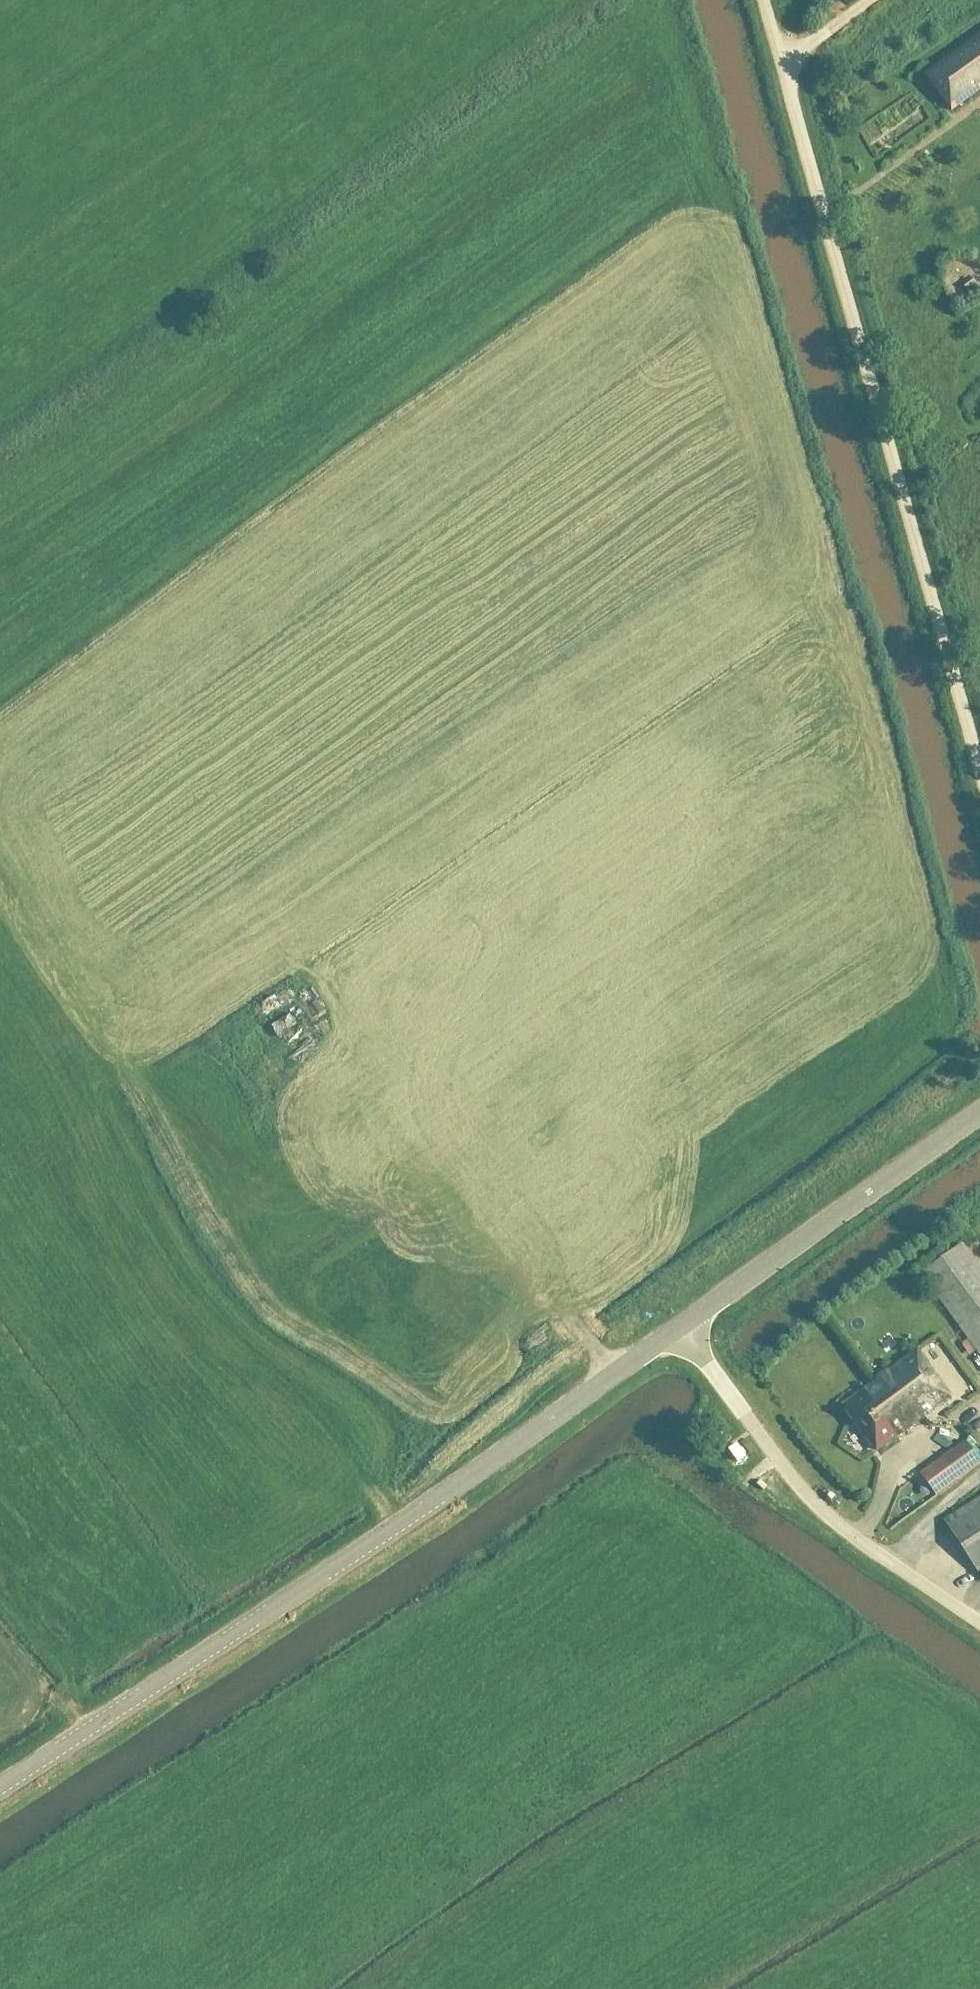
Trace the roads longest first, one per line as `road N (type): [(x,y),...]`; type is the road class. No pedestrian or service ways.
road 1 (unclassified): [(0,1789),(396,1528),(680,1329)]
road 2 (unclassified): [(979,1624),(812,1502),(680,1329)]
road 3 (unclassified): [(680,1329),(979,1111)]

